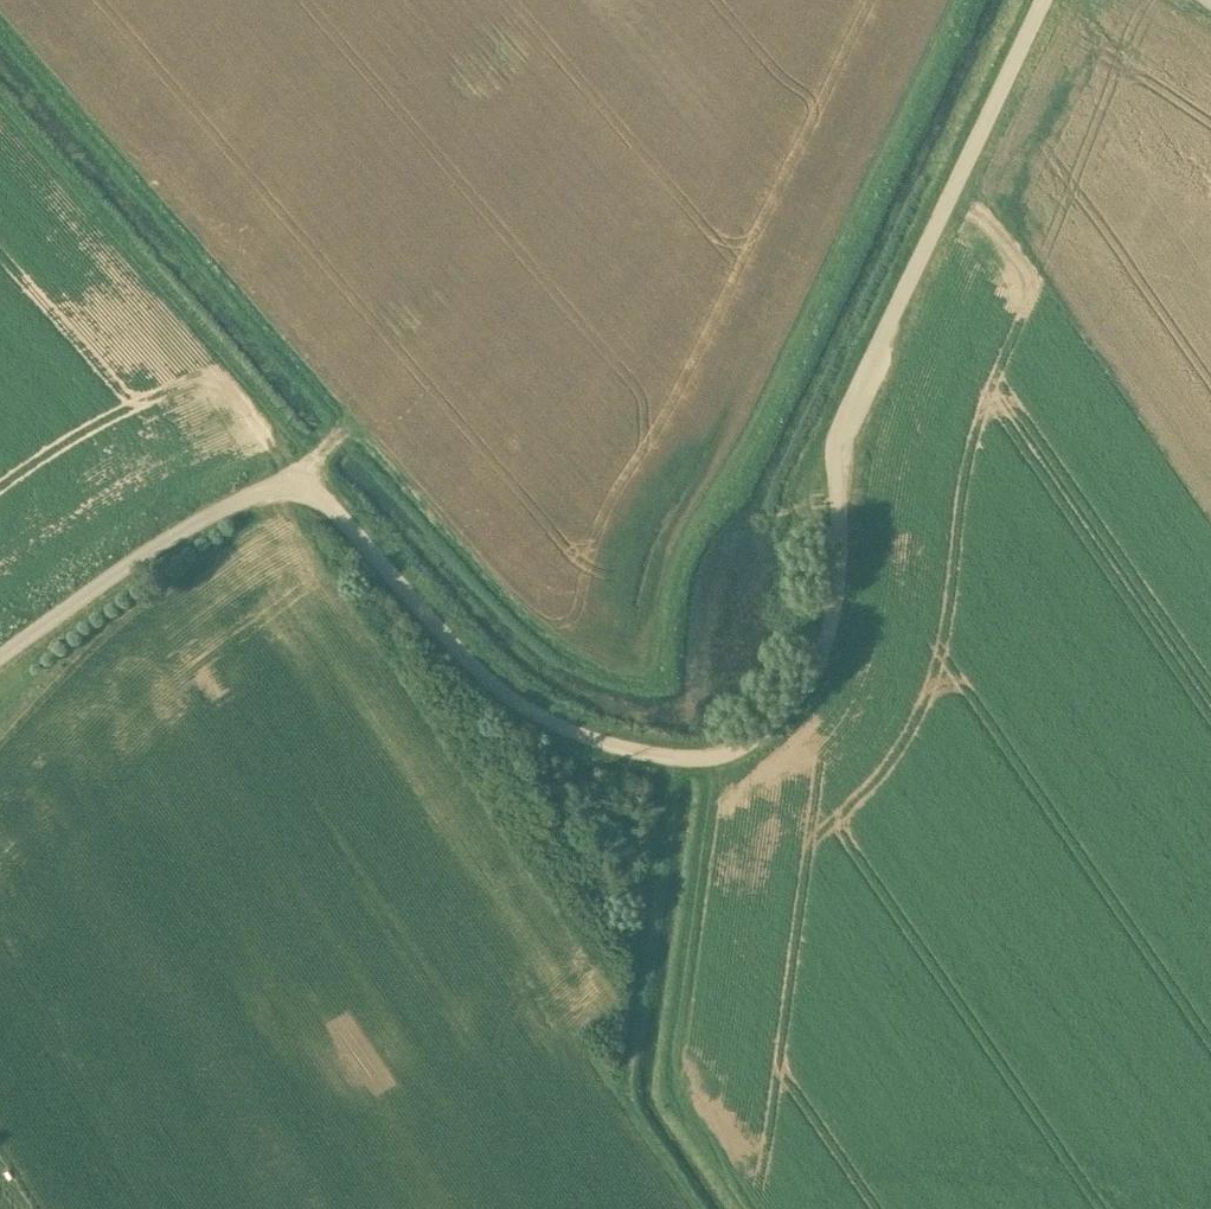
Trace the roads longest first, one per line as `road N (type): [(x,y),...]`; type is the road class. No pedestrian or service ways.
road 1 (unclassified): [(0,660),(229,503),(296,472),(516,699),(612,744),(691,757),(741,746),(796,701),(825,656),(839,590),(833,443),(1038,0)]

